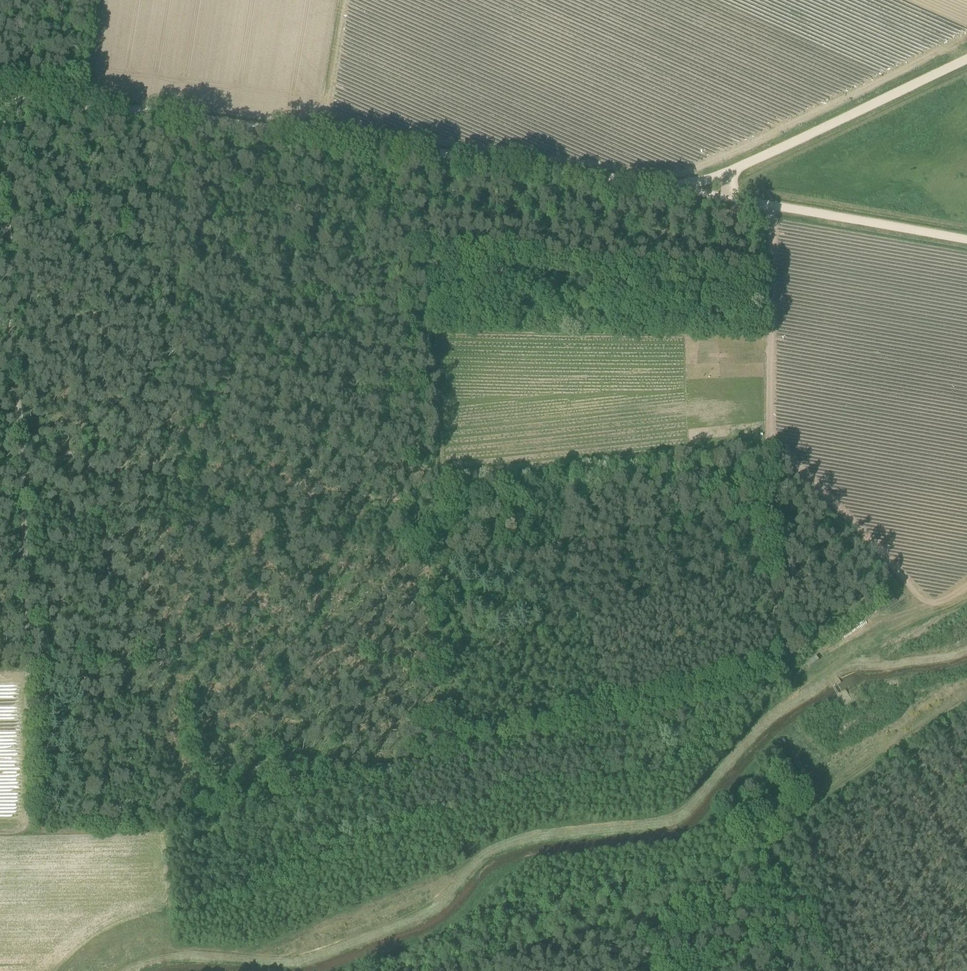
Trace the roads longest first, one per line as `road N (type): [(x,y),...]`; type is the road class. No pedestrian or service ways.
road 1 (track): [(766,205),(775,669),(162,827),(29,832),(3,91)]
road 2 (track): [(0,91),(693,191)]
road 3 (track): [(814,805),(757,867),(642,925),(445,970)]
road 4 (track): [(693,191),(966,58)]
road 5 (track): [(693,191),(966,240)]
road 6 (track): [(966,707),(814,805)]

